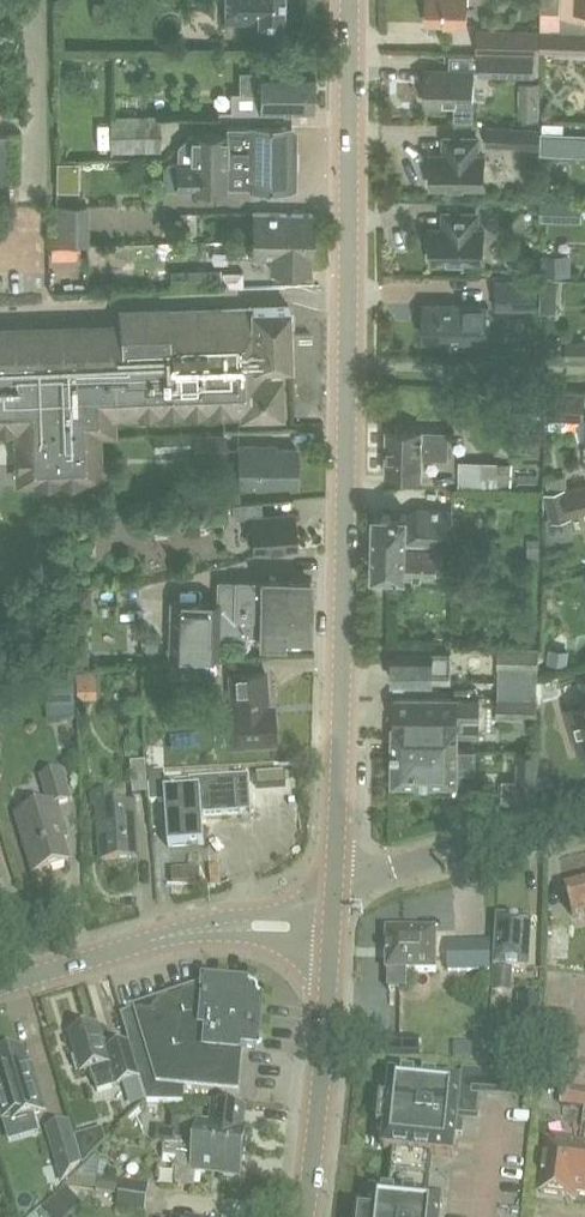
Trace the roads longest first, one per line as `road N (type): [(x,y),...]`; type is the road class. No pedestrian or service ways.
road 1 (secondary): [(335,875),(350,0)]
road 2 (secondary): [(0,986),(195,930),(332,927)]
road 3 (secondary): [(304,1216),(332,927)]
road 4 (residential): [(335,875),(380,870),(584,811)]

